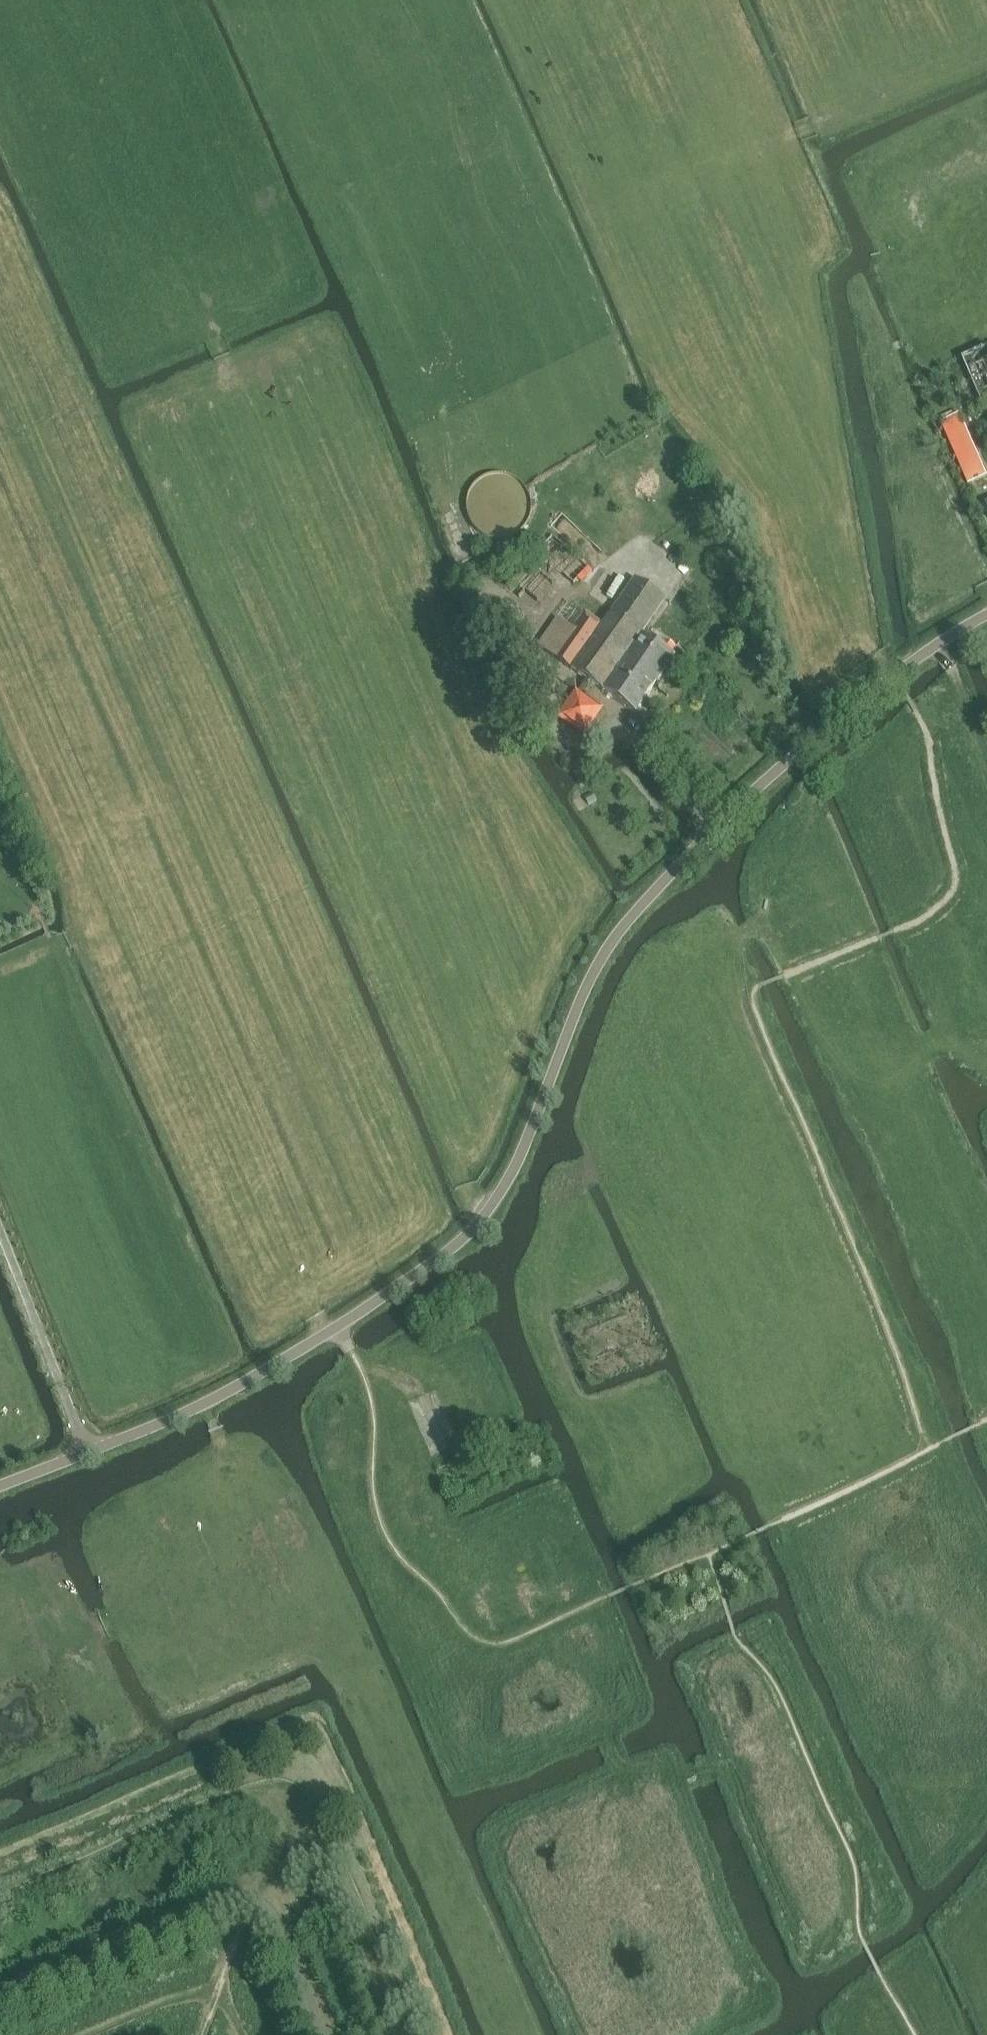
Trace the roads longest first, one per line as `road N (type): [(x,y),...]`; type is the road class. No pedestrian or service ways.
road 1 (unclassified): [(0,1489),(241,1386),(385,1299),(467,1236),(506,1185),(583,999),(639,911),(777,774),(907,669),(986,618)]

